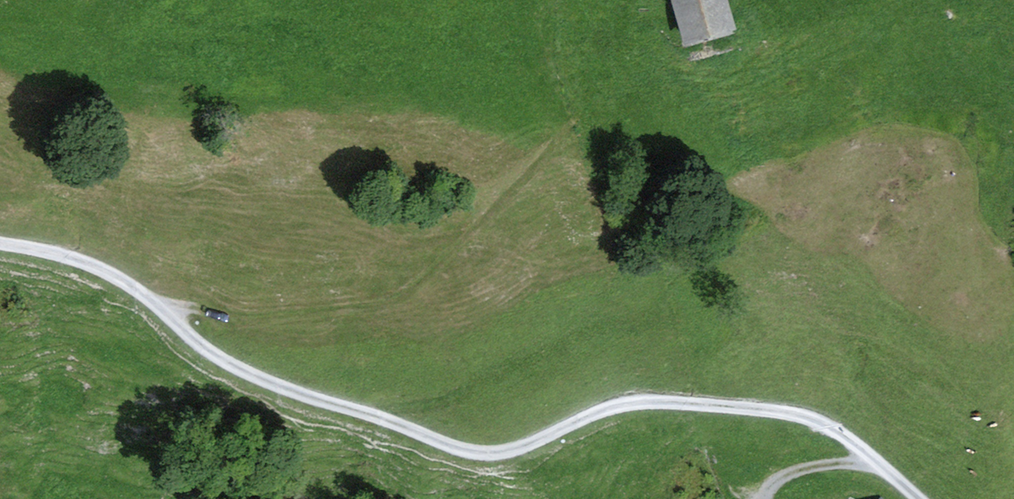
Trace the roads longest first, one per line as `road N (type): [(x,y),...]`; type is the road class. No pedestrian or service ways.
road 1 (track): [(0,241),(102,266),(232,364),(456,445),(498,450),(592,407),(636,398),(797,411),(846,437),(918,498)]
road 2 (track): [(647,15),(625,20),(554,146),(405,294),(237,312),(159,307)]
road 3 (track): [(763,498),(776,478),(793,471),(883,466)]

